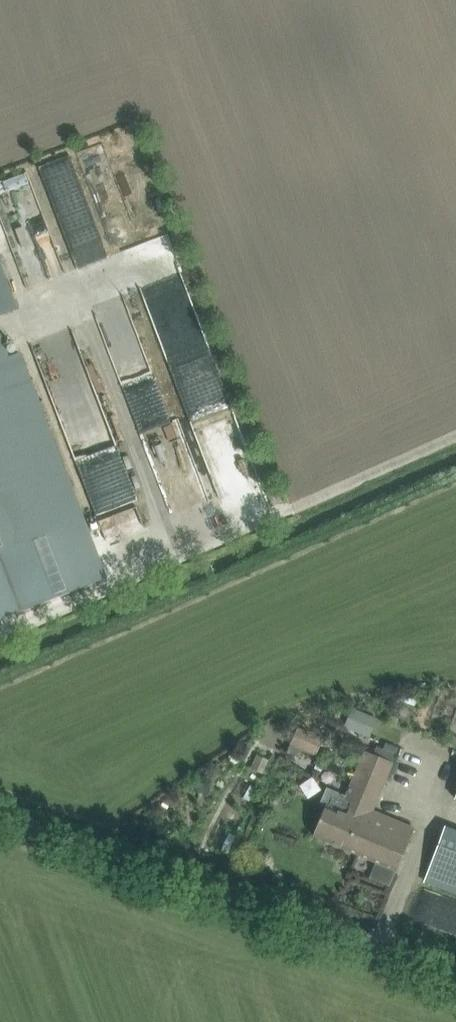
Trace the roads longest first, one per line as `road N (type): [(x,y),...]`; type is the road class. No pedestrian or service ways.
road 1 (track): [(455,432),(0,634)]
road 2 (unclassified): [(455,971),(0,812)]

